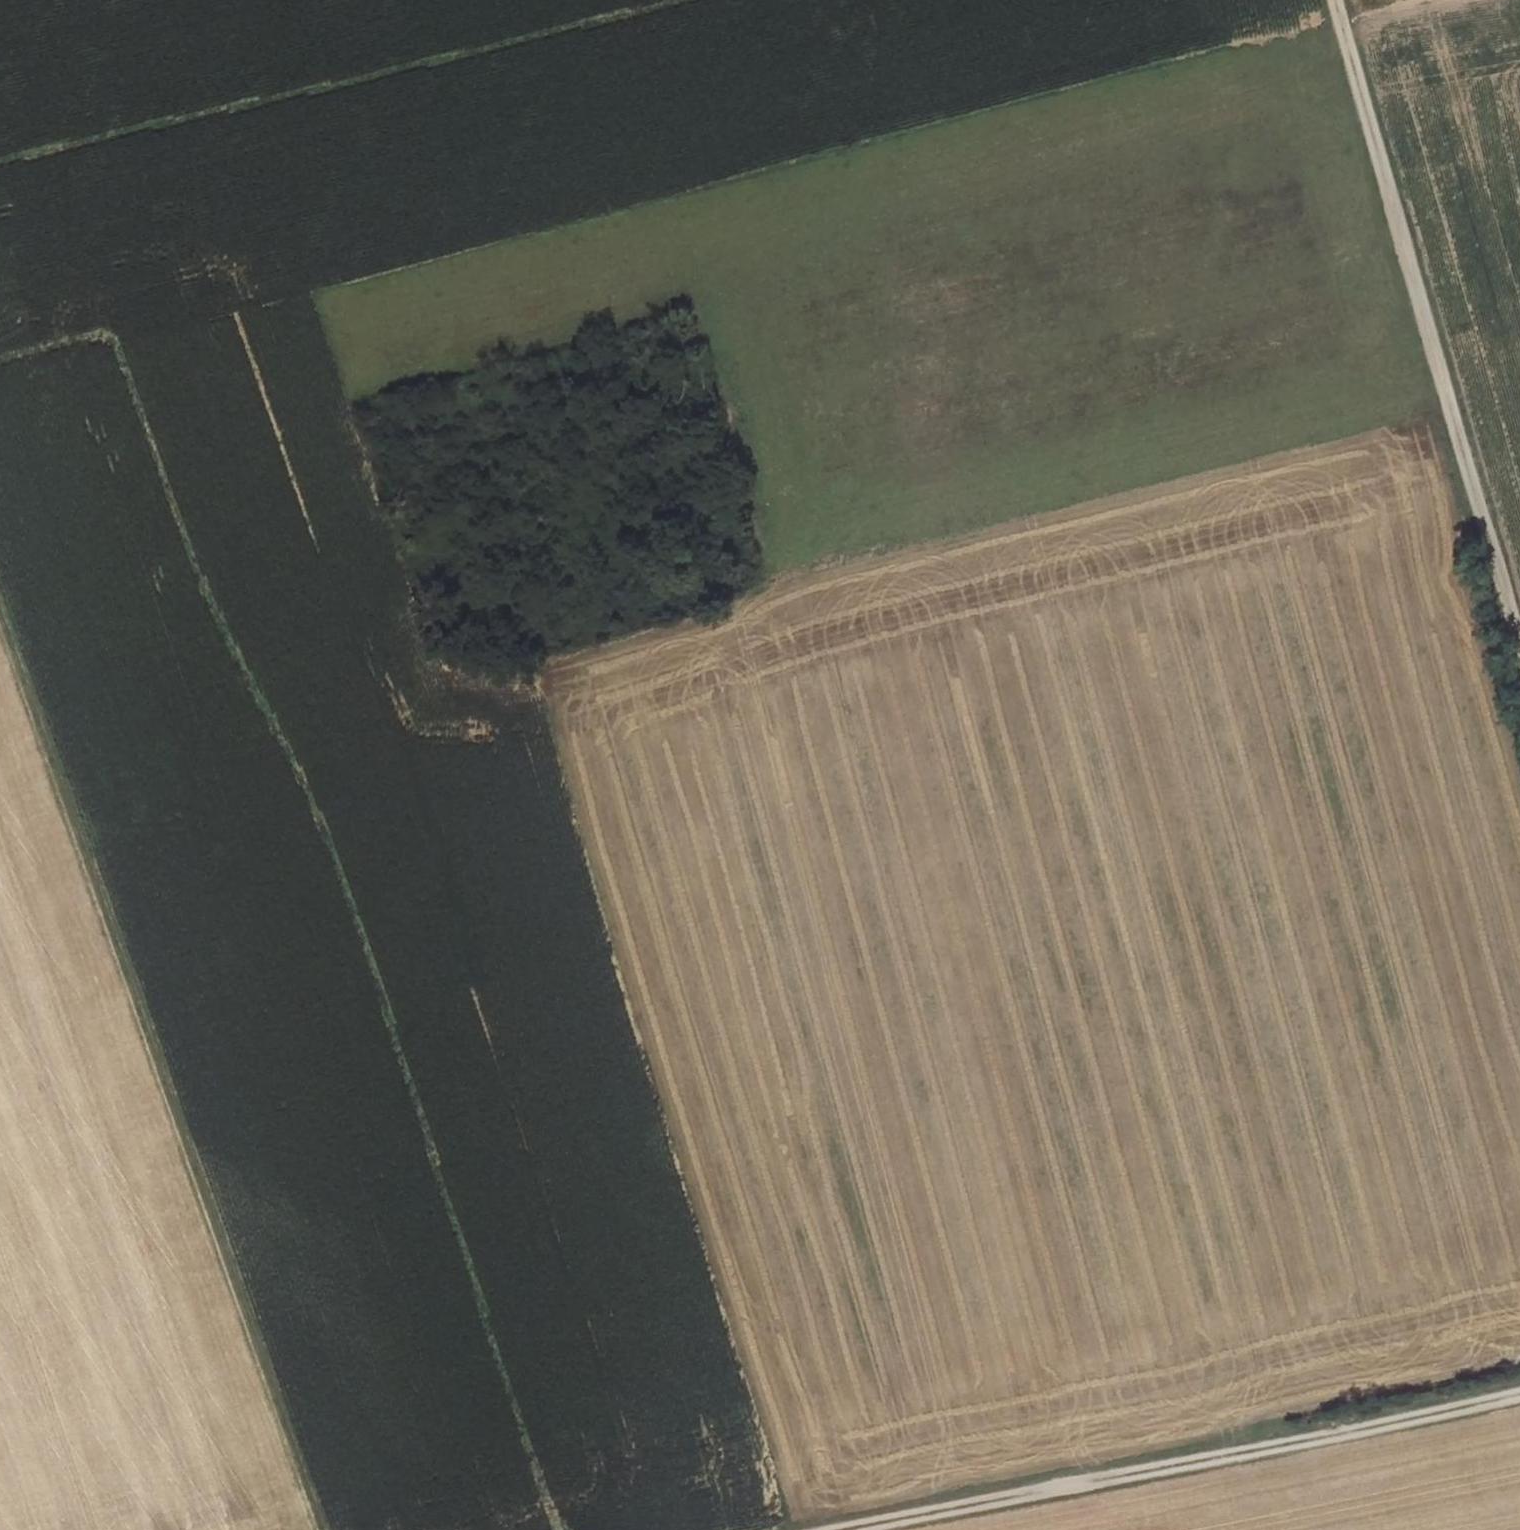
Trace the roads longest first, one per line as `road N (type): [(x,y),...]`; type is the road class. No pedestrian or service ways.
road 1 (track): [(1519,661),(1335,0)]
road 2 (track): [(1519,1393),(863,1529)]

